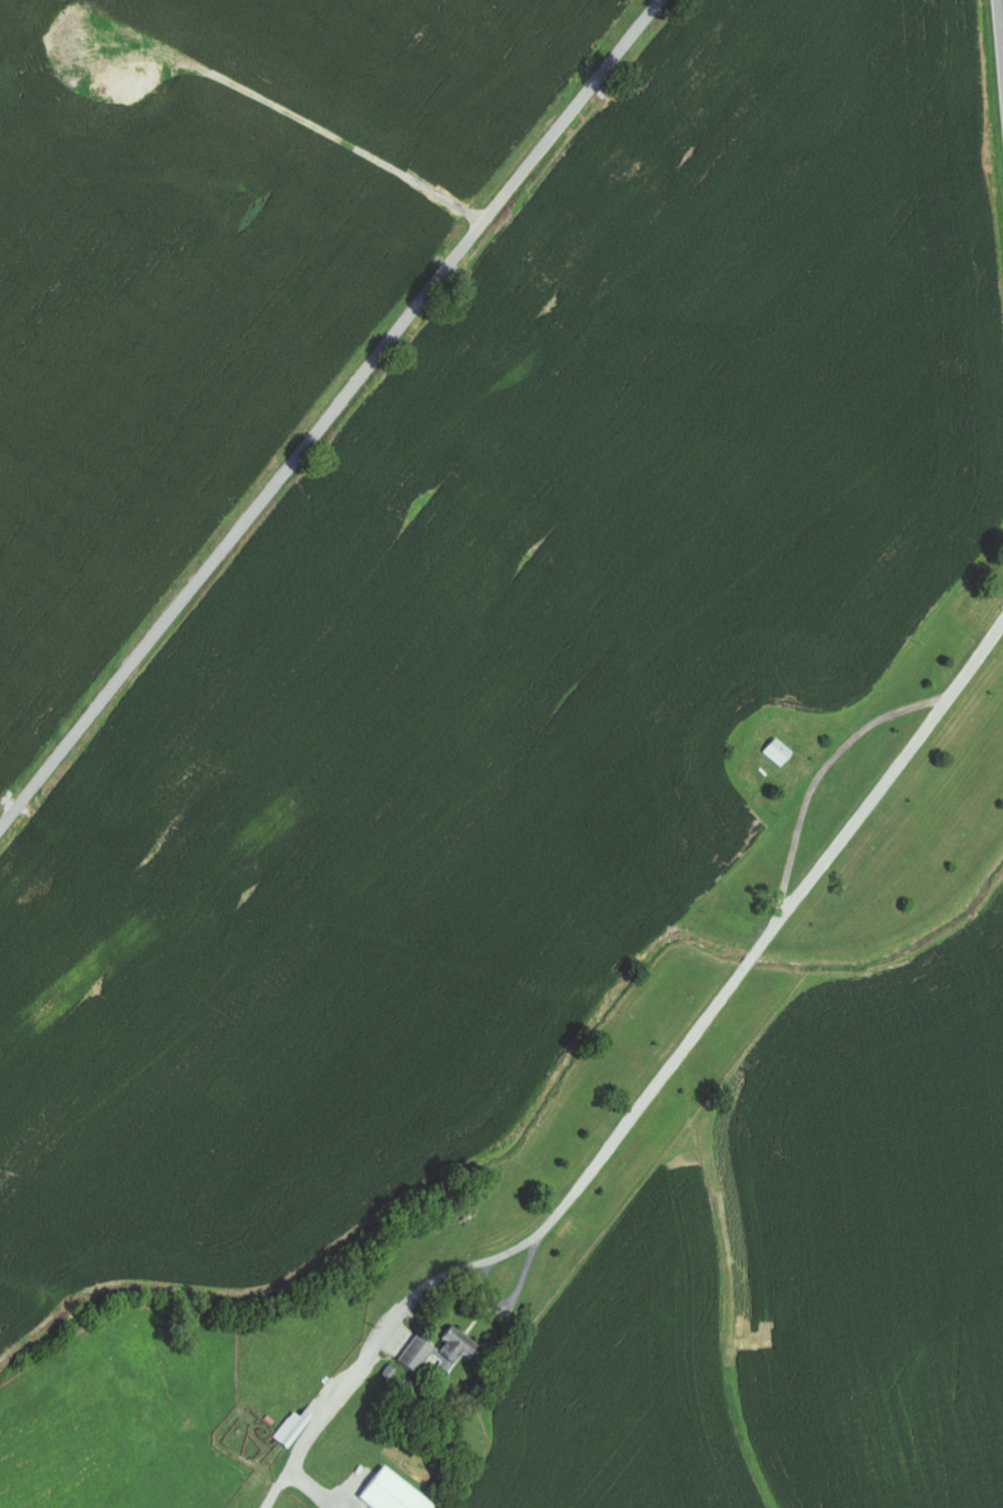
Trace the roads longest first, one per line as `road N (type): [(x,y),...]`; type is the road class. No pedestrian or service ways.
road 1 (residential): [(207,1507),(402,1278),(477,1213),(954,658),(1002,642)]
road 2 (residential): [(0,832),(664,0)]

